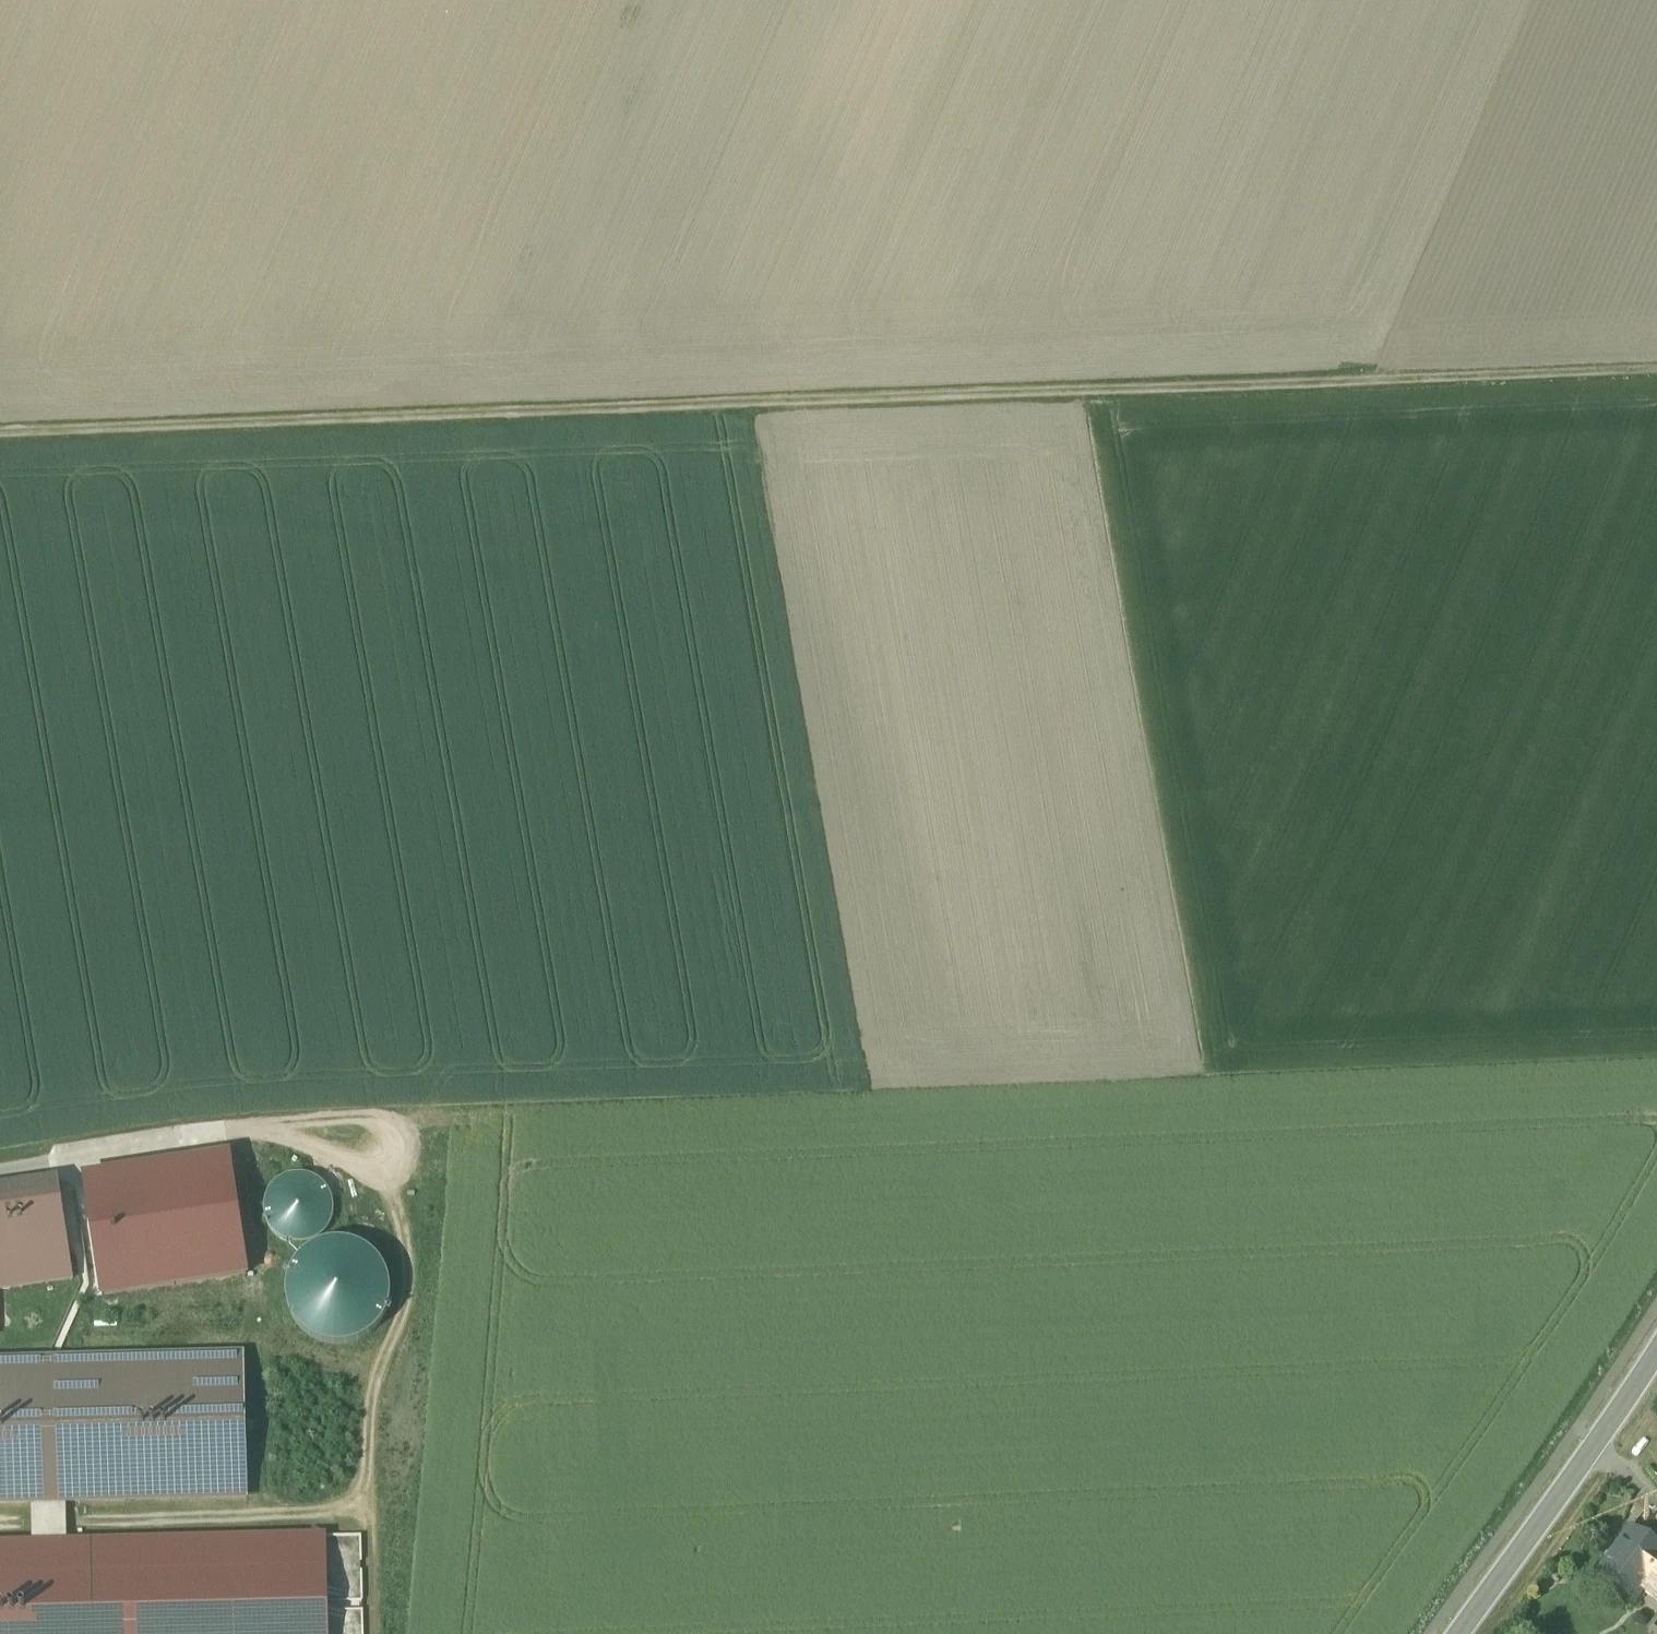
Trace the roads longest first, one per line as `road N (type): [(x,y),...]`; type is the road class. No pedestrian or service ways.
road 1 (secondary): [(1656,1308),(1437,1633)]

